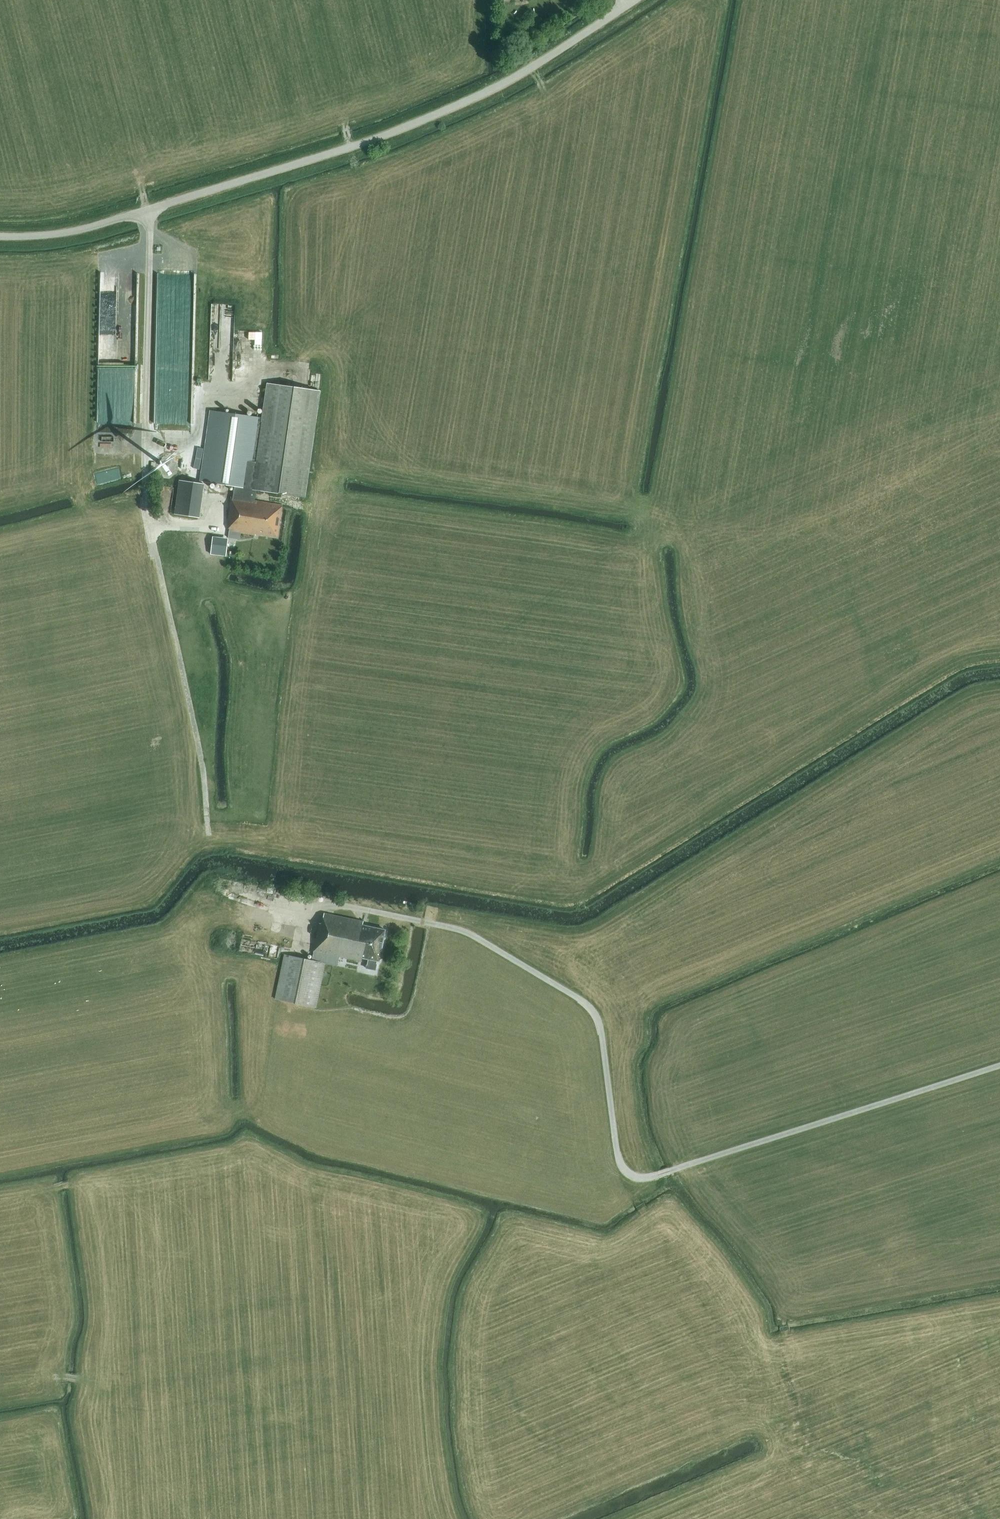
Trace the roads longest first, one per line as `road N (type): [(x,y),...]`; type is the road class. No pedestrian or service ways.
road 1 (unclassified): [(0,237),(85,229),(375,139),(498,86),(636,0)]

